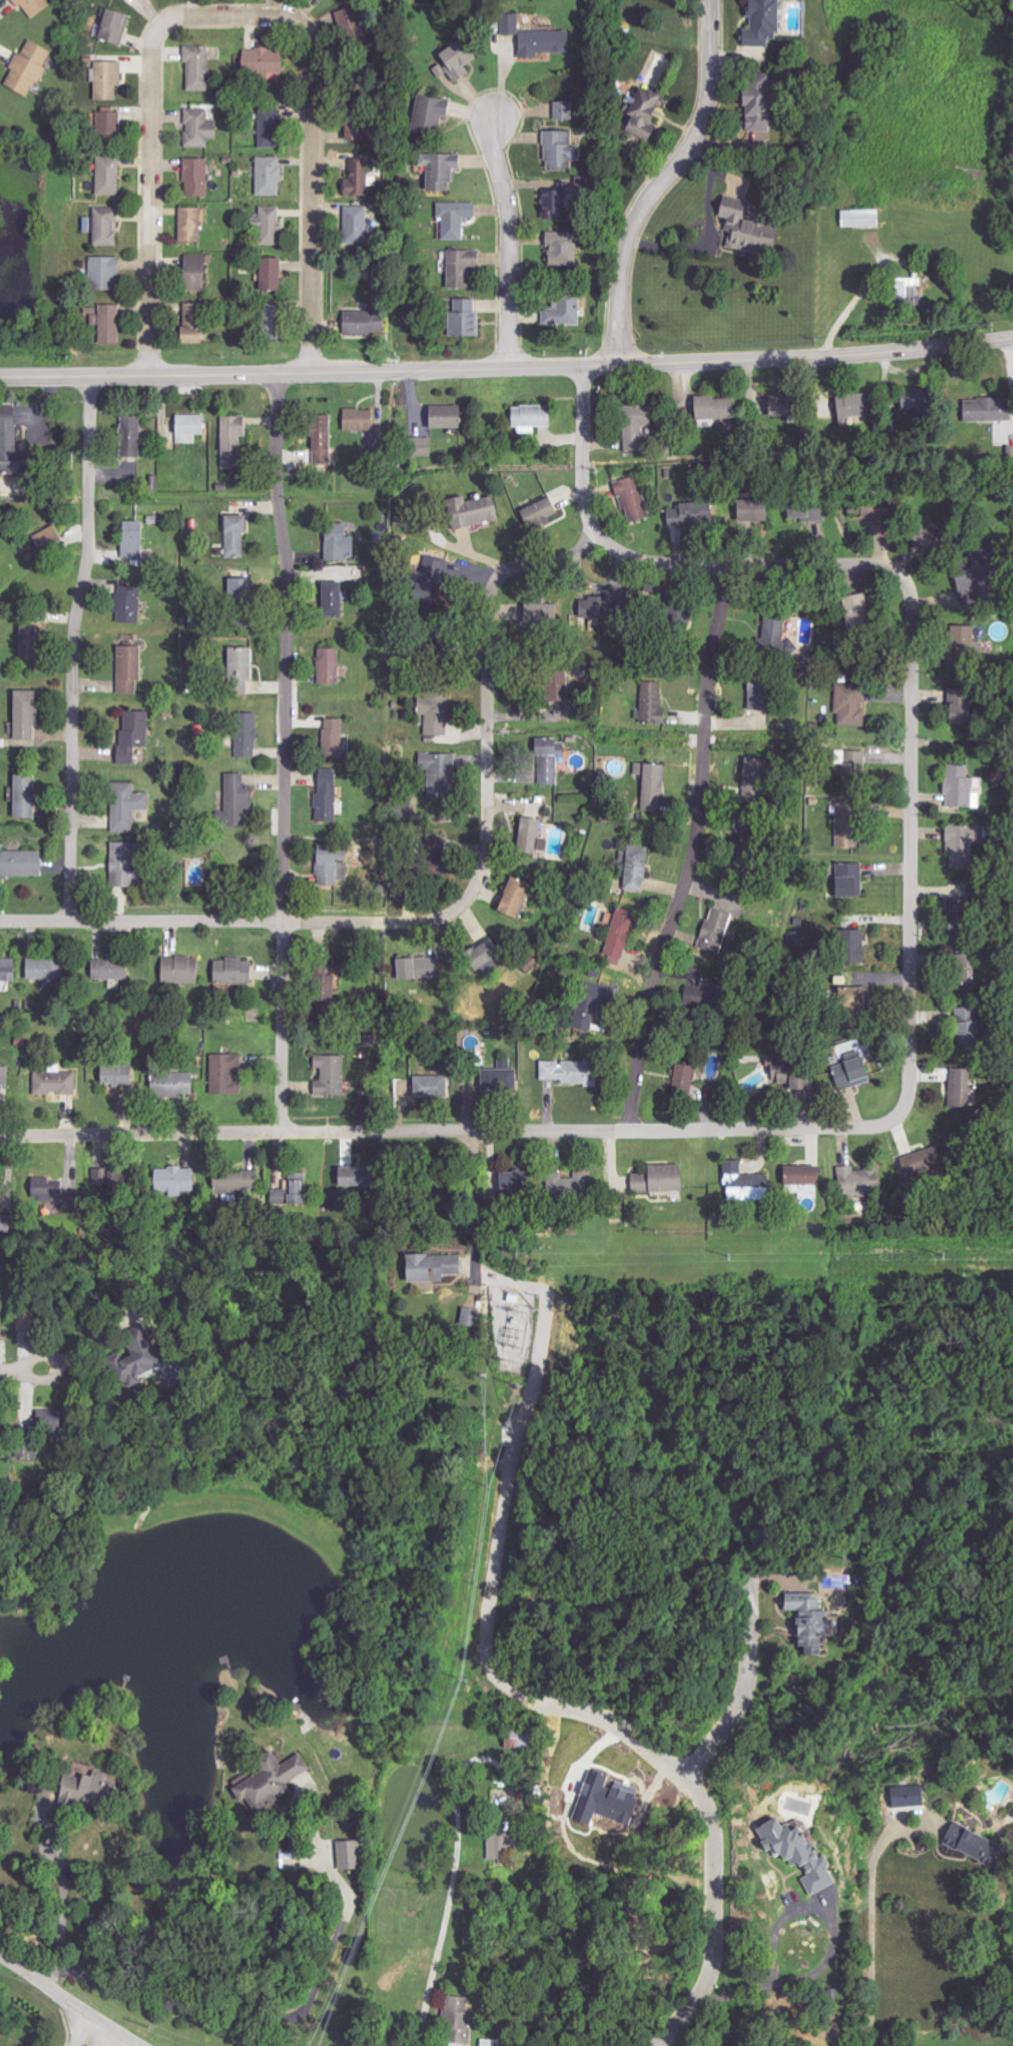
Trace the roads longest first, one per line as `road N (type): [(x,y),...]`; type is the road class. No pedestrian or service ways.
road 1 (tertiary): [(0,377),(734,361),(1012,340)]
road 2 (residential): [(0,922),(451,918),(479,889),(496,586),(517,569),(577,557),(595,532)]
road 3 (residential): [(0,1137),(893,1124)]
road 4 (residential): [(893,1124),(910,1096),(910,588),(888,569),(671,566),(621,554),(595,532)]
road 5 (residential): [(284,1128),(279,374)]
road 6 (residential): [(726,567),(701,813),(684,897),(653,975),(629,1131)]
road 7 (residential): [(87,377),(72,922)]
road 8 (residential): [(522,1699),(615,1722),(684,1771),(717,1833),(710,1978),(660,2045)]
road 9 (residential): [(233,14),(288,16),(311,34),(311,373)]
road 10 (residential): [(233,14),(180,19),(157,36),(156,377)]
road 11 (residential): [(624,257),(708,109),(708,0)]
road 12 (residential): [(499,102),(492,134),(506,195),(510,368)]
road 13 (residential): [(874,2045),(874,1867),(912,1818),(938,1827)]
road 14 (residential): [(684,1771),(718,1745),(742,1705),(752,1562)]
road 15 (residential): [(595,532),(584,485),(587,366)]
road 16 (residential): [(0,1957),(135,2045)]

